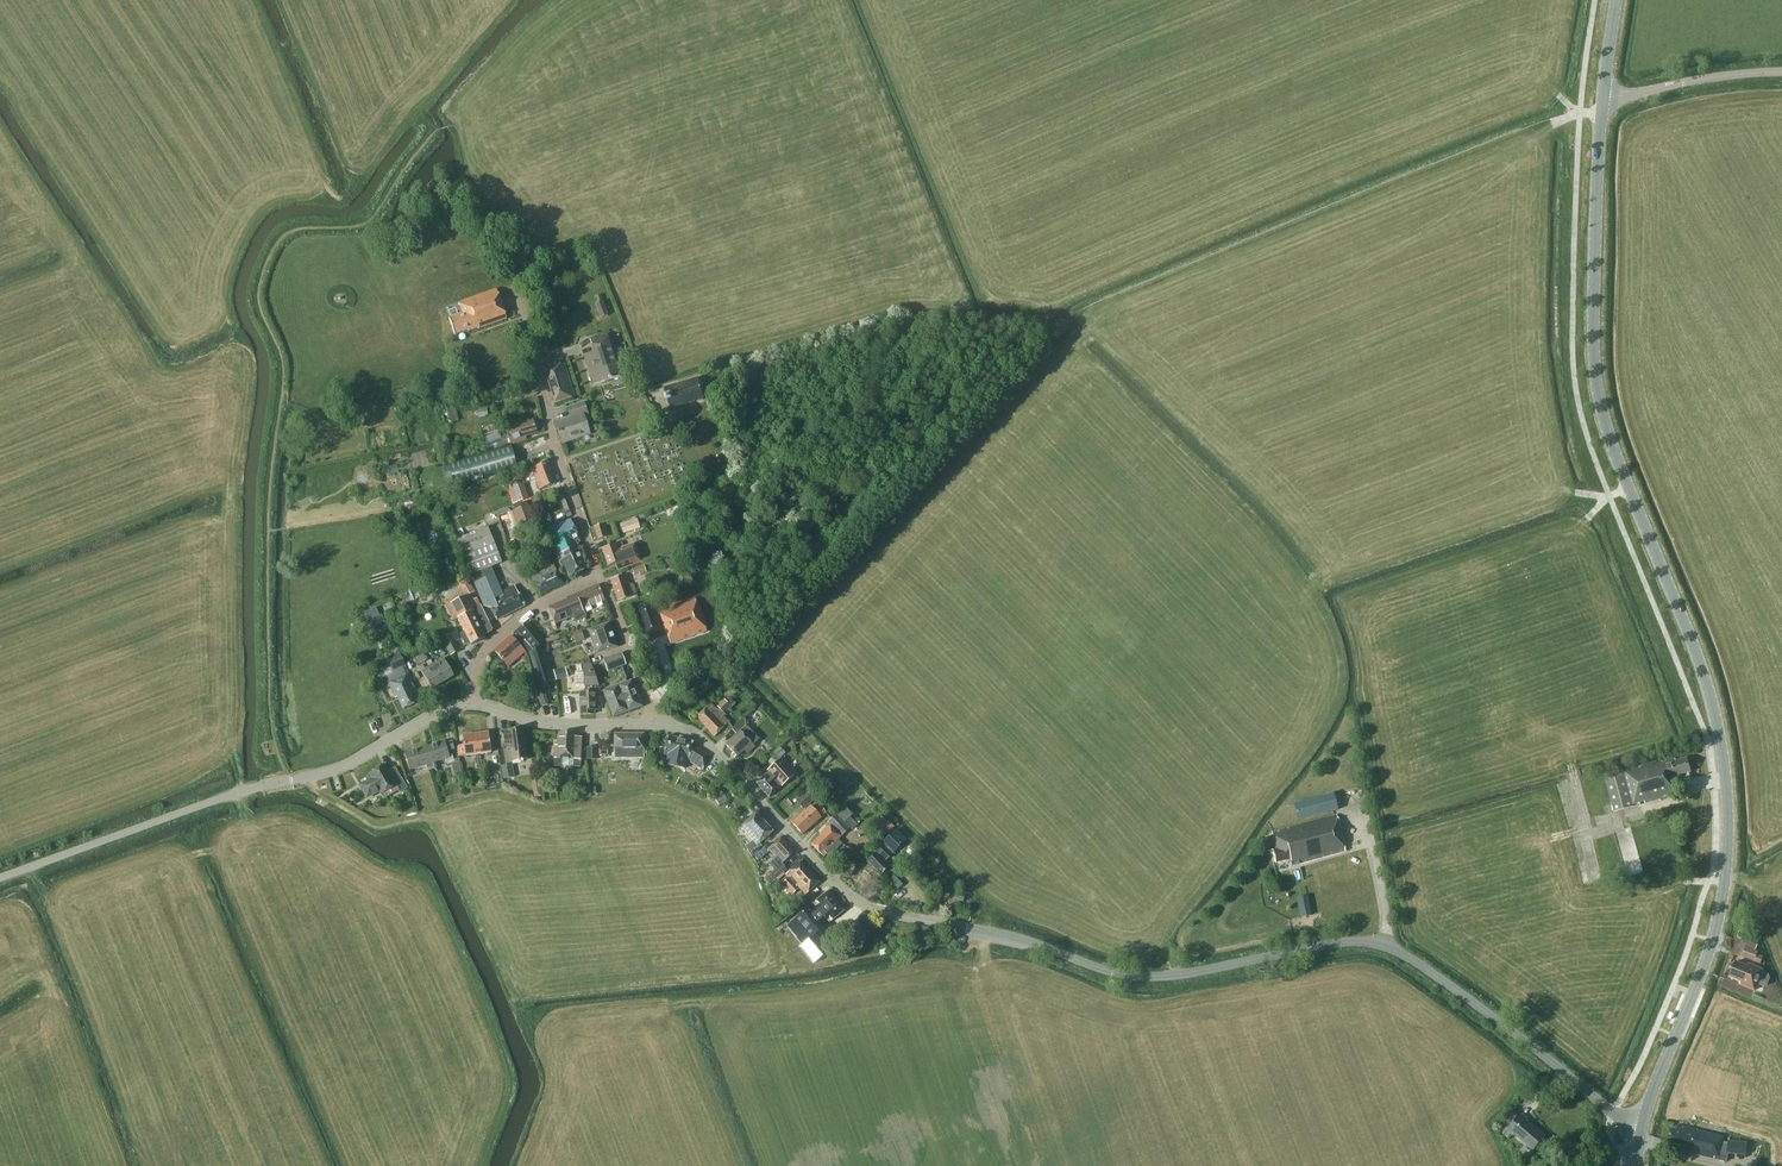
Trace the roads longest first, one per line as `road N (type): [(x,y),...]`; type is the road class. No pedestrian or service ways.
road 1 (tertiary): [(1641,1125),(1410,958),(1380,944),(1342,942),(1194,972),(1129,975),(1024,940),(864,905),(705,742),(654,725)]
road 2 (secondary): [(1641,1125),(1713,938),(1728,817),(1704,677),(1598,391),(1602,105)]
road 3 (track): [(289,780),(271,729),(268,648),(268,512),(283,374),(260,288),(287,234),(368,222),(439,128)]
road 4 (tertiary): [(0,882),(243,792),(344,765),(443,709),(470,705)]
road 5 (residential): [(598,575),(533,366)]
road 6 (tertiary): [(654,725),(545,723),(470,705)]
road 7 (tertiary): [(1602,105),(1690,81),(1781,71)]
road 8 (residential): [(654,725),(598,575)]
road 9 (track): [(309,776),(375,828),(423,819)]
road 10 (residential): [(470,705),(488,645),(535,606)]

